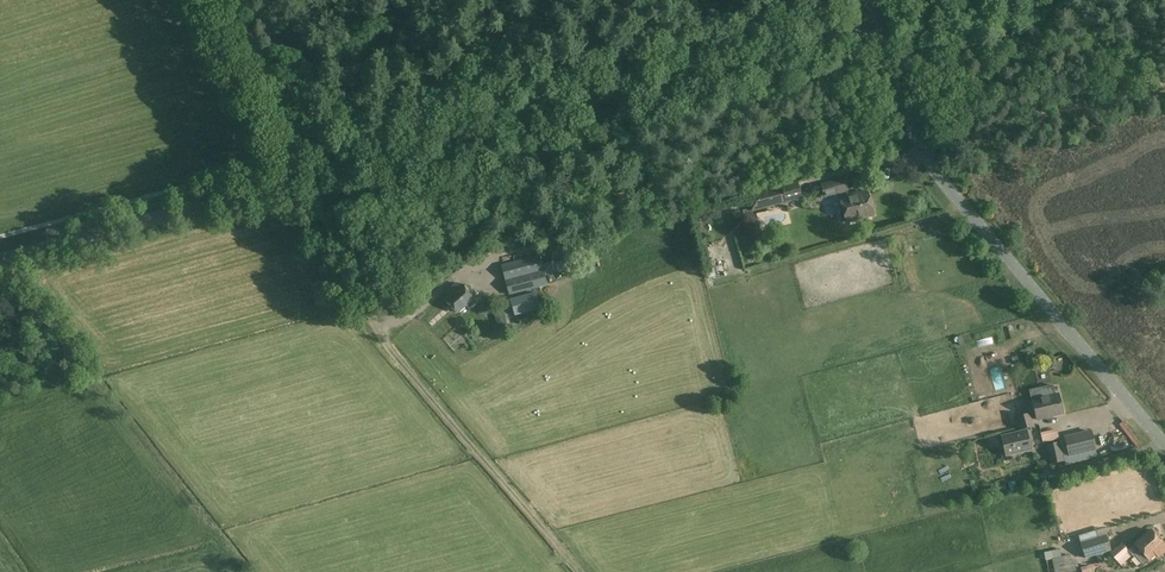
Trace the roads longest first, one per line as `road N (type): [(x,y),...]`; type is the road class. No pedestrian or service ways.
road 1 (tertiary): [(302,178),(874,25)]
road 2 (unclassified): [(1164,443),(942,180),(874,25)]
road 3 (track): [(582,571),(381,341),(375,315),(347,278),(312,175)]
road 4 (track): [(223,545),(0,264)]
road 5 (tertiary): [(0,258),(302,178)]
road 6 (unclassified): [(302,178),(223,0)]
road 7 (track): [(517,122),(477,0)]

